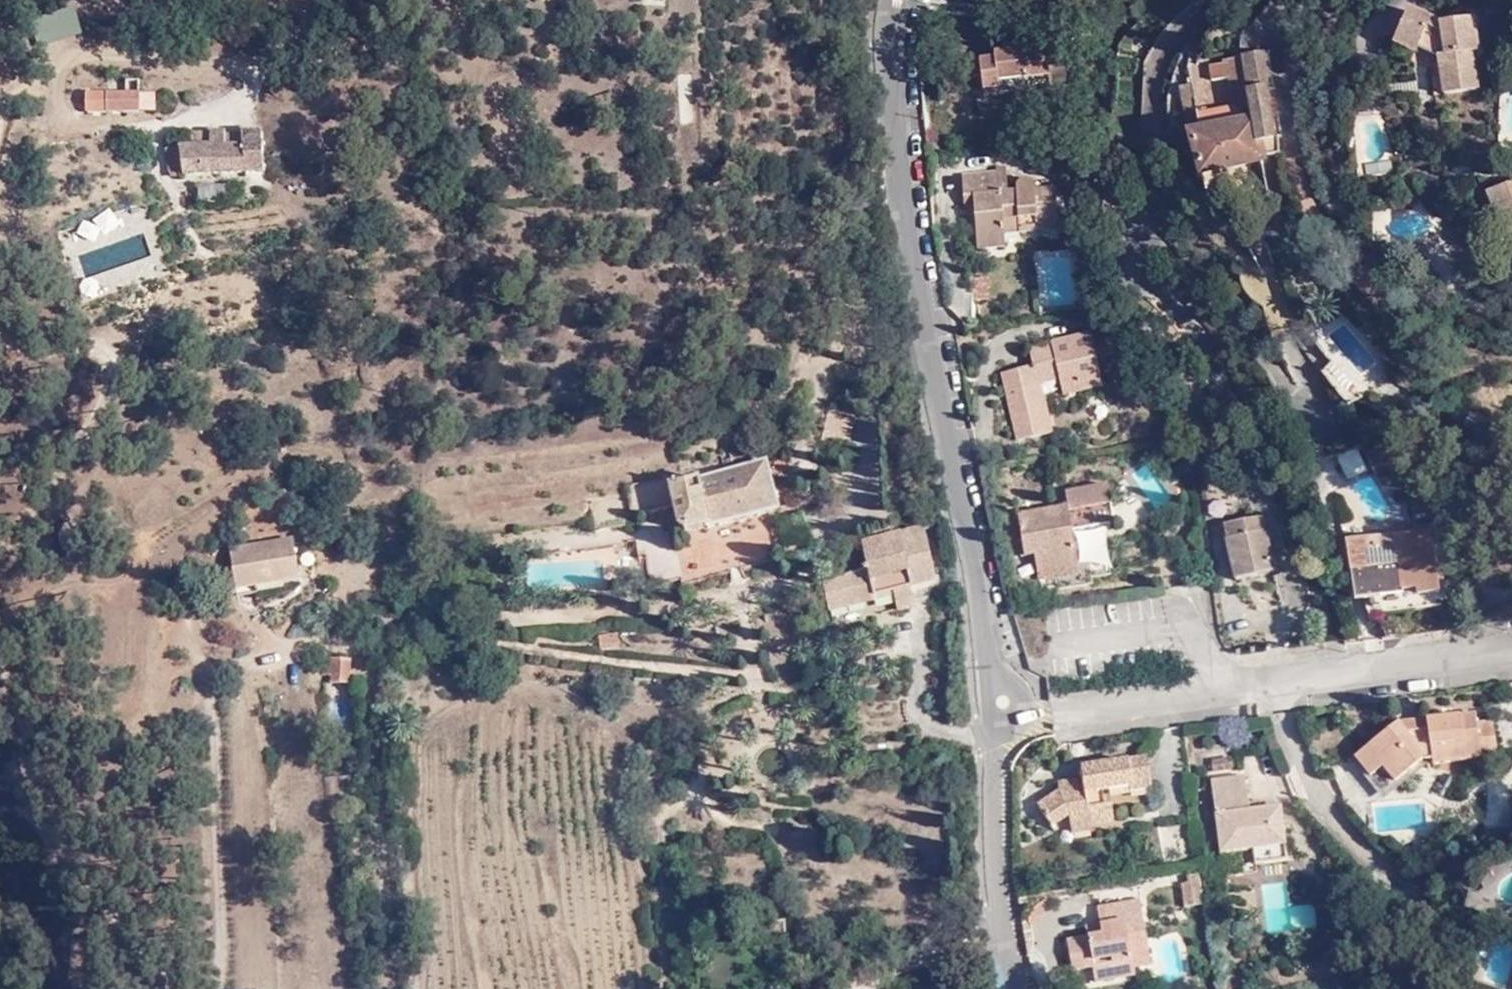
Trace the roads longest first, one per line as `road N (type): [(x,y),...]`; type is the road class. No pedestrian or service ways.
road 1 (unclassified): [(891,27),(893,113),(918,275),(1000,705)]
road 2 (residential): [(1280,681),(1307,786),(1382,871),(1419,897),(1421,988)]
road 3 (unclassified): [(1000,705),(992,832),(1013,988)]
road 4 (residential): [(1000,705),(1051,714),(1280,681)]
road 5 (residential): [(1280,681),(1511,649)]

